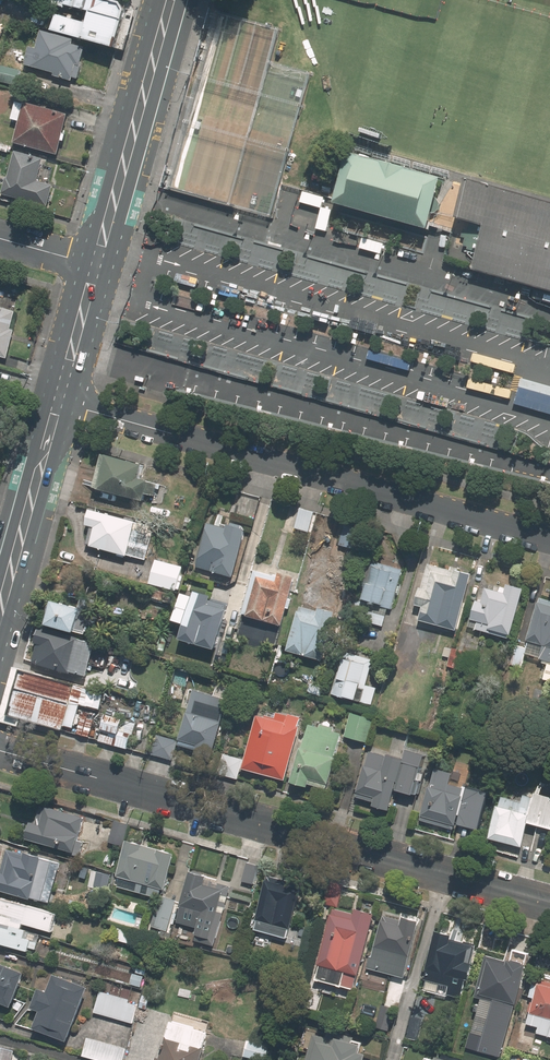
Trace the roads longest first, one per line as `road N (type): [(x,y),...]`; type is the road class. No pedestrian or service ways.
road 1 (residential): [(0,750),(549,904)]
road 2 (residential): [(549,541),(58,402)]
road 3 (primary): [(172,0),(96,266)]
road 4 (primary): [(58,402),(0,614)]
road 5 (primary): [(96,266),(58,402)]

